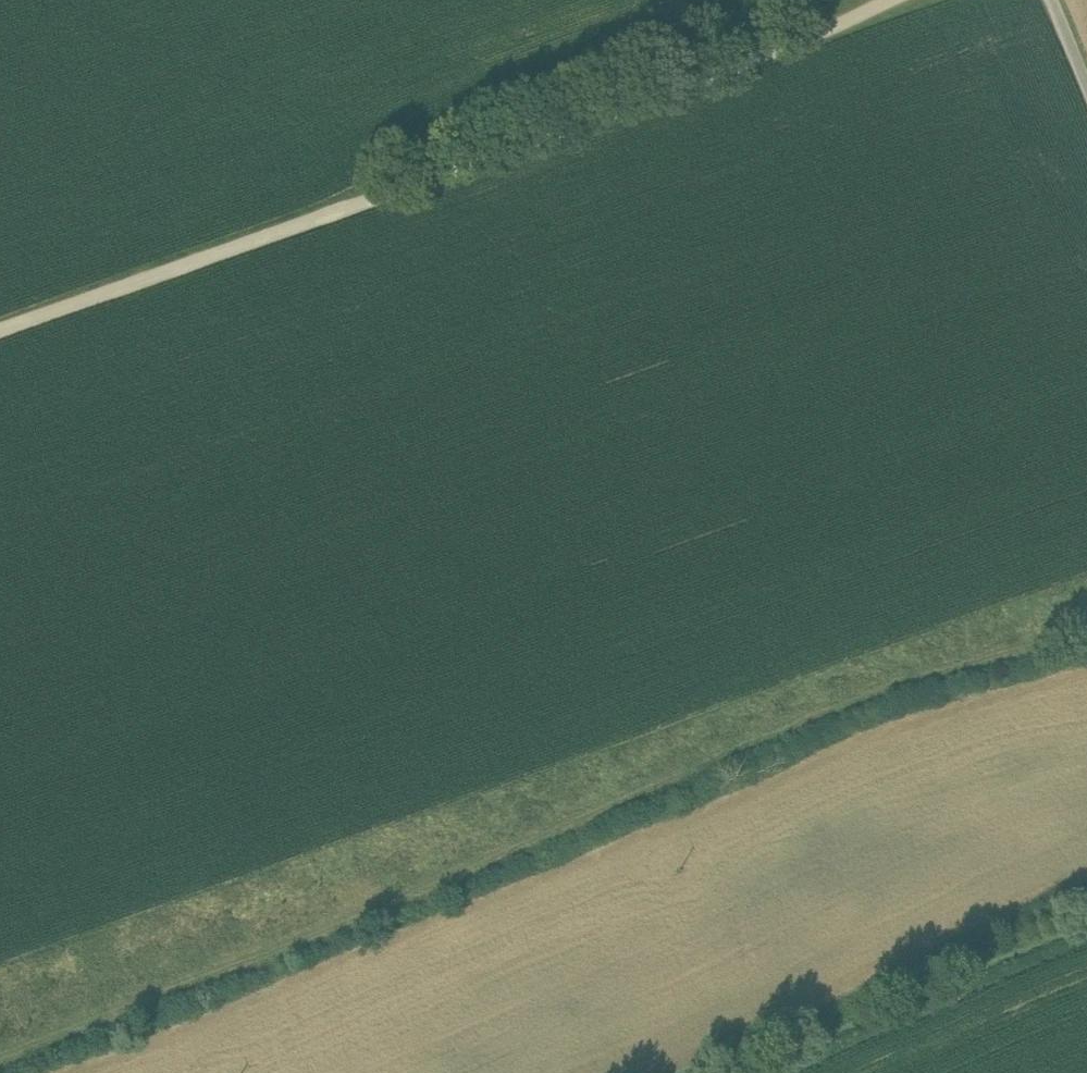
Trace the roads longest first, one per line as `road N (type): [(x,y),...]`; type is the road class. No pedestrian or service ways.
road 1 (unclassified): [(883,0),(806,37),(0,330)]

